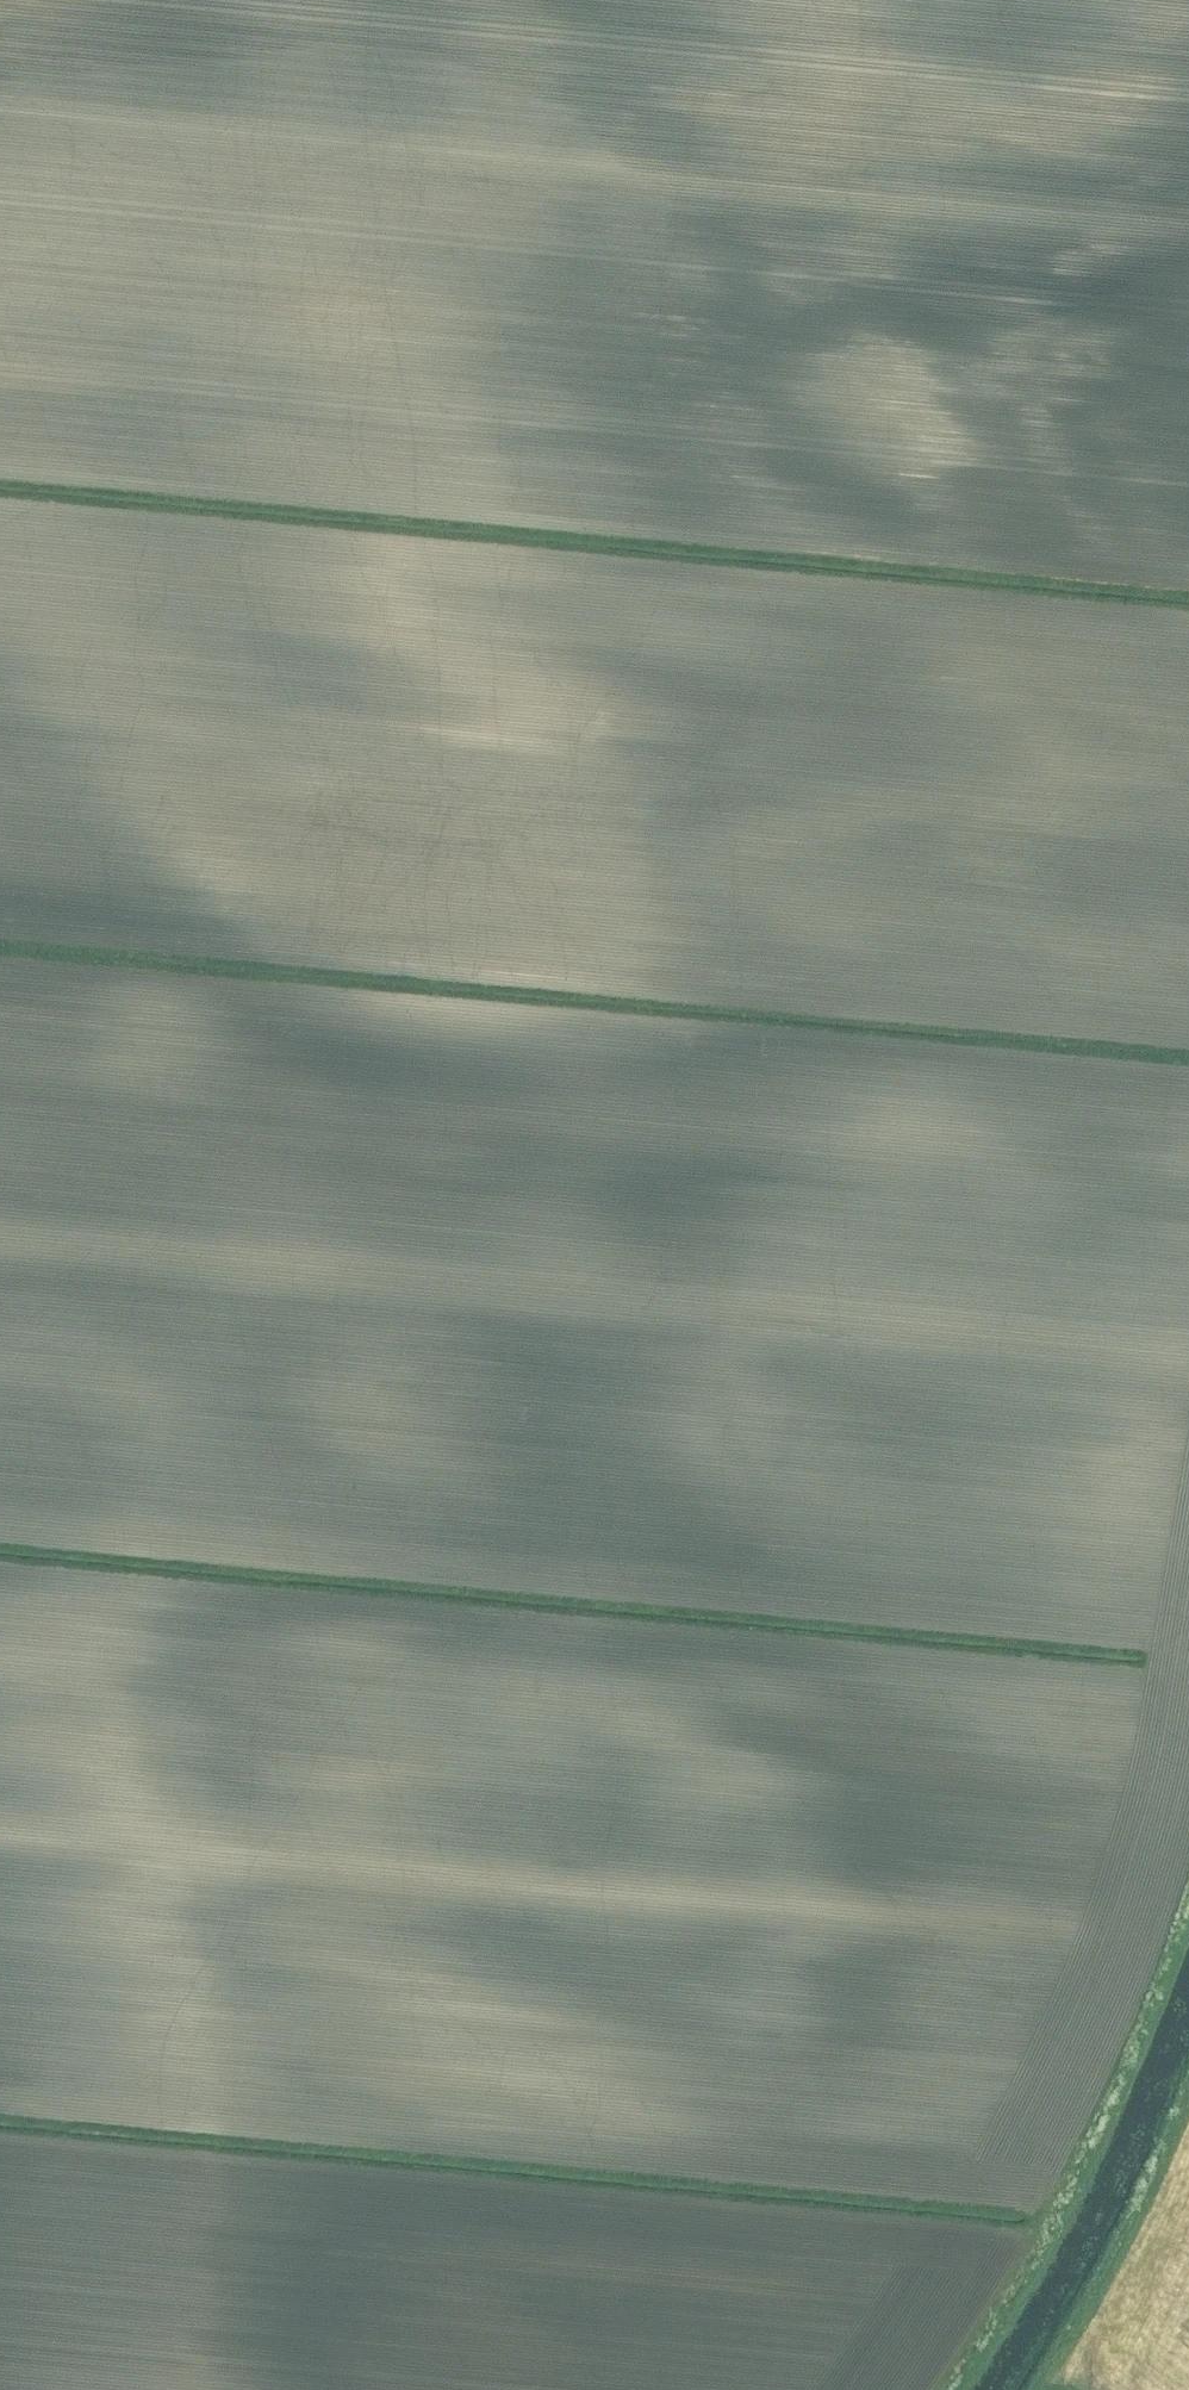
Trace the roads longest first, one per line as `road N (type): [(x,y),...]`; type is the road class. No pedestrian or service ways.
road 1 (track): [(1188,1910),(1065,2216),(951,2389)]

